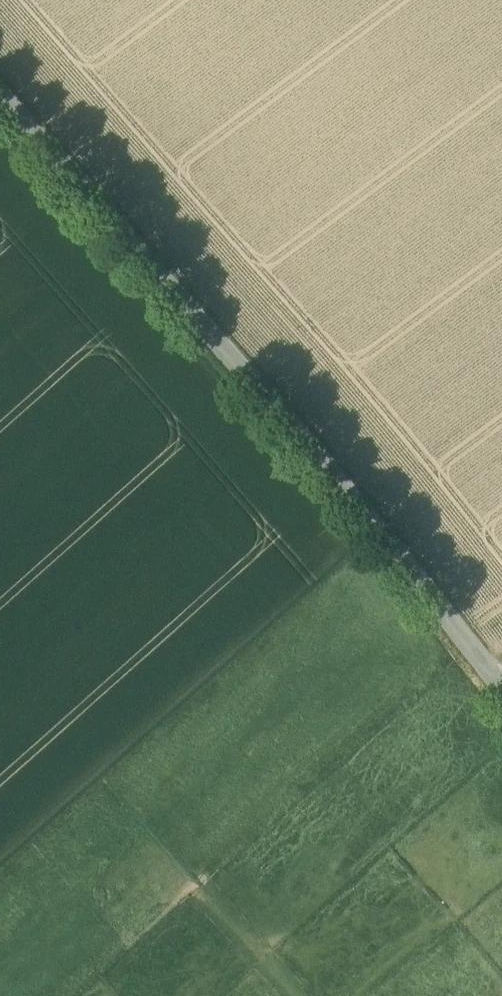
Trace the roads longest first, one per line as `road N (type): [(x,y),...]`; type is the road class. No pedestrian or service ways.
road 1 (unclassified): [(501,683),(451,614),(0,98)]

